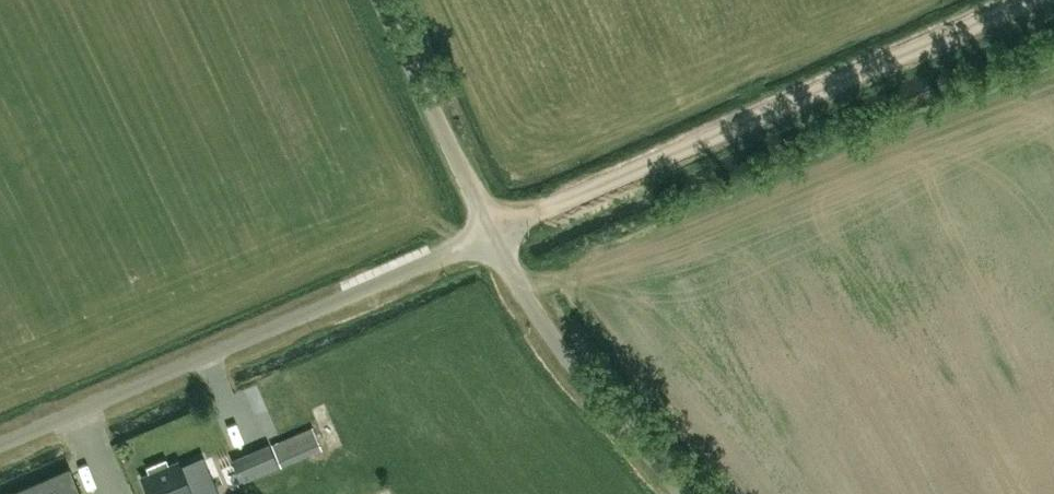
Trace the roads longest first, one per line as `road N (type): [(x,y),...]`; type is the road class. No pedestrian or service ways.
road 1 (unclassified): [(493,233),(1053,1)]
road 2 (unclassified): [(0,444),(493,233)]
road 3 (unclassified): [(493,233),(556,341),(669,493)]
road 4 (unclassified): [(493,233),(381,0)]

